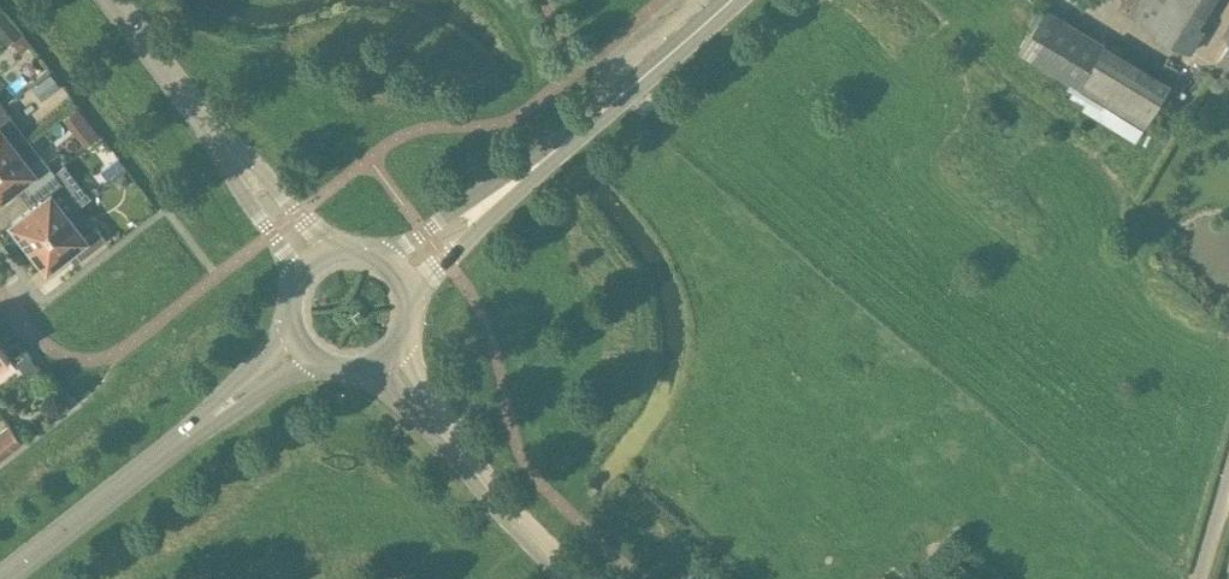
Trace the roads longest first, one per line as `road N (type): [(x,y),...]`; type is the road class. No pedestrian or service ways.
road 1 (tertiary): [(496,198),(727,0)]
road 2 (tertiary): [(3,578),(216,413)]
road 3 (tertiary): [(222,144),(104,0)]
road 4 (tertiary): [(571,578),(458,446)]
road 5 (tertiary): [(326,248),(261,173),(222,144)]
road 6 (tertiary): [(222,144),(237,184),(299,268)]
road 7 (tertiary): [(408,286),(472,233),(496,198)]
road 8 (tertiary): [(496,198),(453,210),(389,258)]
road 9 (tertiary): [(370,365),(427,432),(458,446)]

